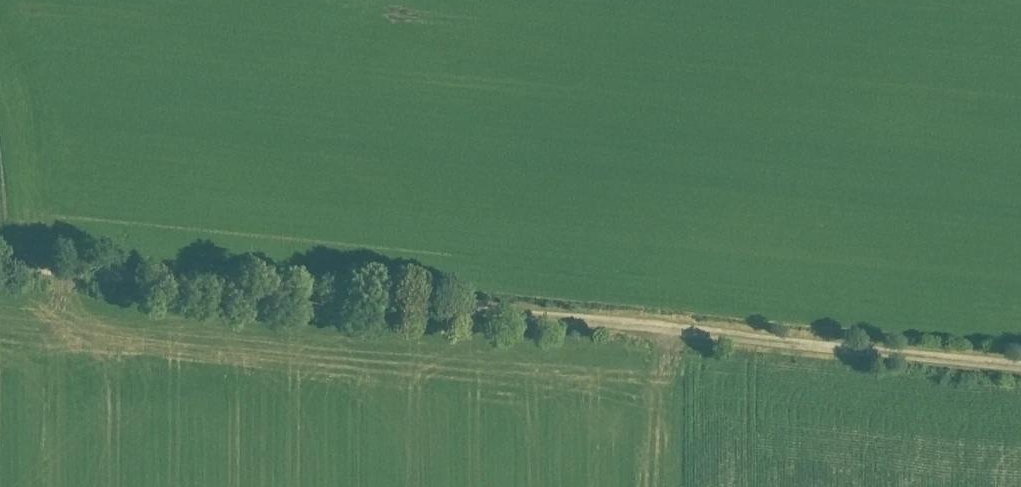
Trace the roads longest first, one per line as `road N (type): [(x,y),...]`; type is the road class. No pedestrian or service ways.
road 1 (track): [(0,247),(167,250),(406,295),(1020,351)]

